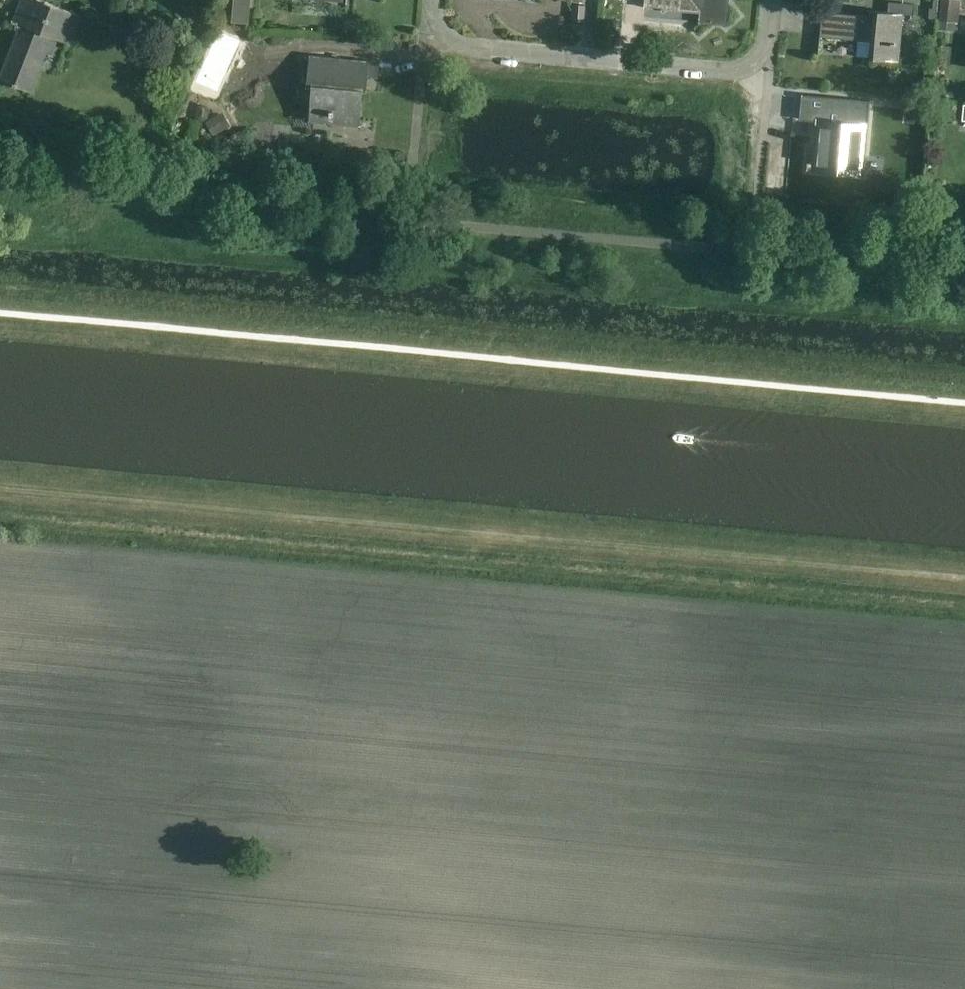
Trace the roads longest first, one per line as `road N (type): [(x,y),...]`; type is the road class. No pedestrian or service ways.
road 1 (residential): [(771,0),(760,30),(720,62),(698,62),(449,39),(437,0)]

